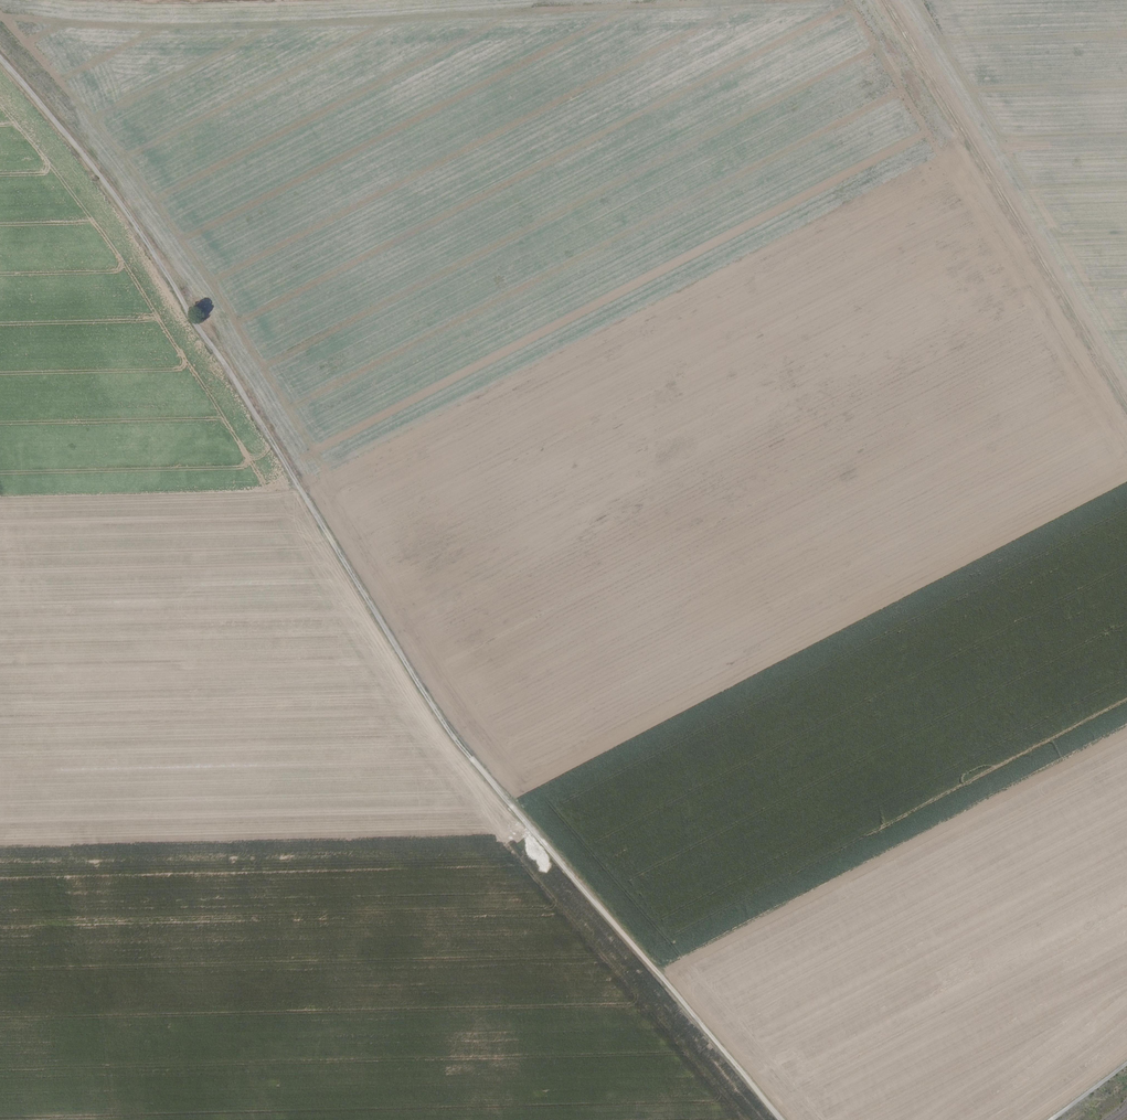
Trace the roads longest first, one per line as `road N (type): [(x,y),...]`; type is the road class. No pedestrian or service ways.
road 1 (track): [(780,1119),(466,753),(191,312),(104,185),(0,62)]
road 2 (track): [(1126,407),(889,0)]

